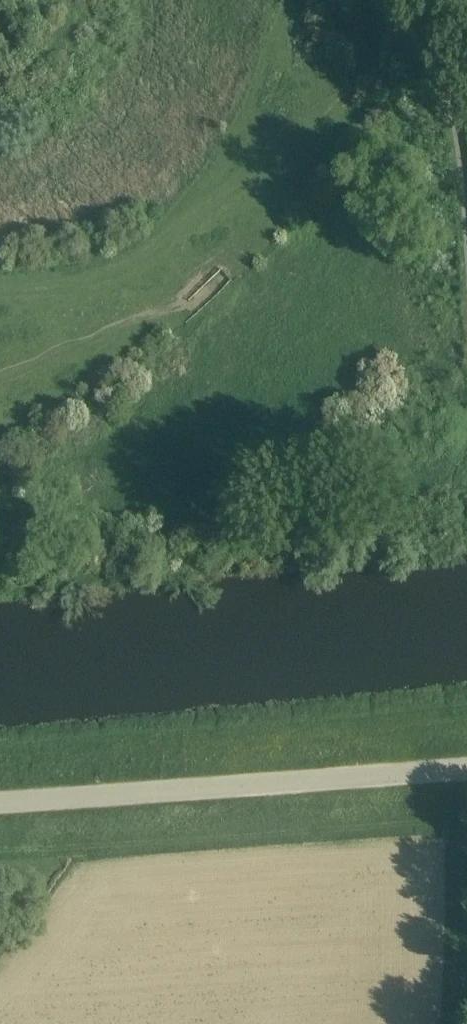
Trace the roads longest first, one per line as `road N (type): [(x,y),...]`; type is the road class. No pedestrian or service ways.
road 1 (unclassified): [(0,803),(466,769)]
road 2 (unclassified): [(466,210),(449,100),(380,0)]

